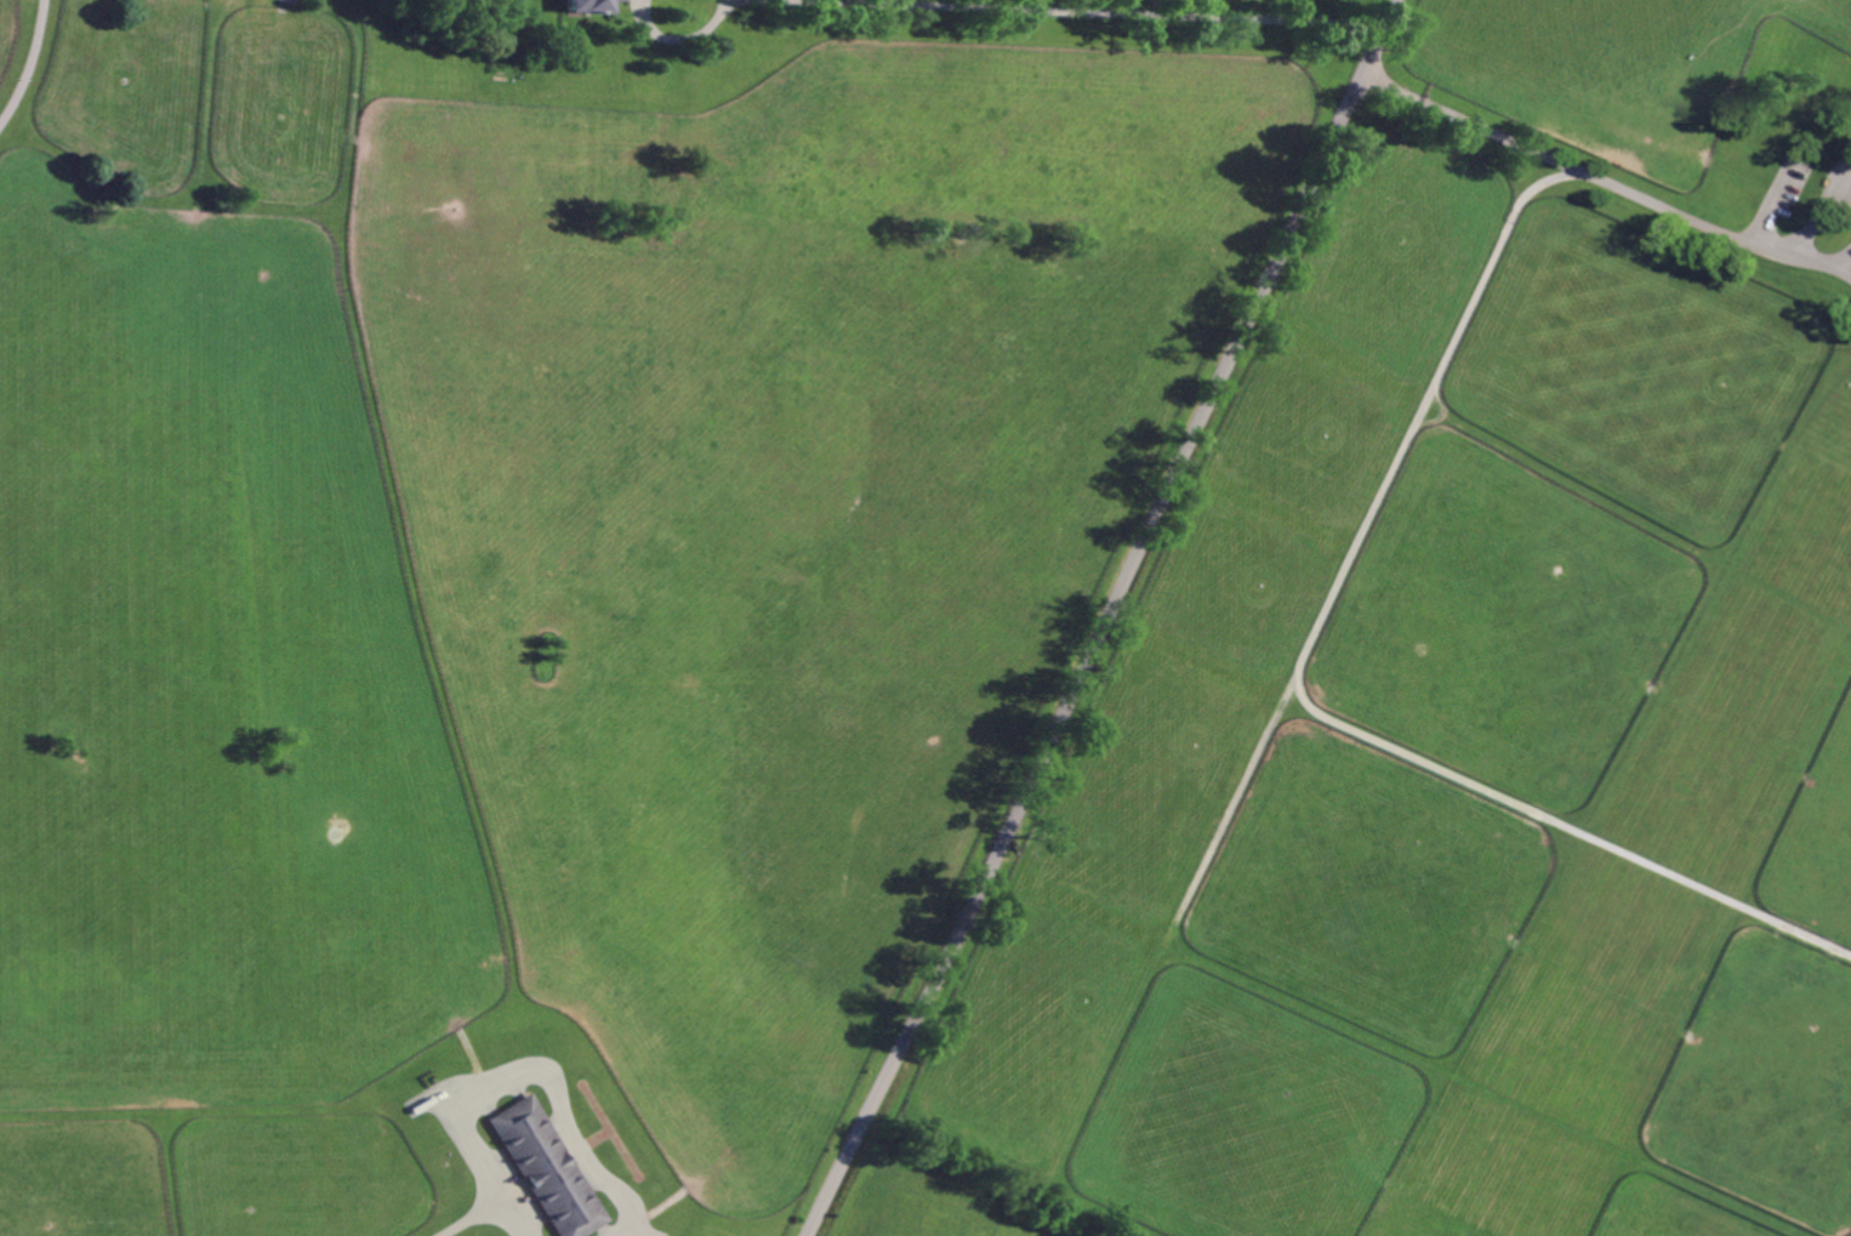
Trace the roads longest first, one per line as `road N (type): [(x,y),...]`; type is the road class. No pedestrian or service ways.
road 1 (tertiary): [(812,1235),(1042,767),(1394,0)]

